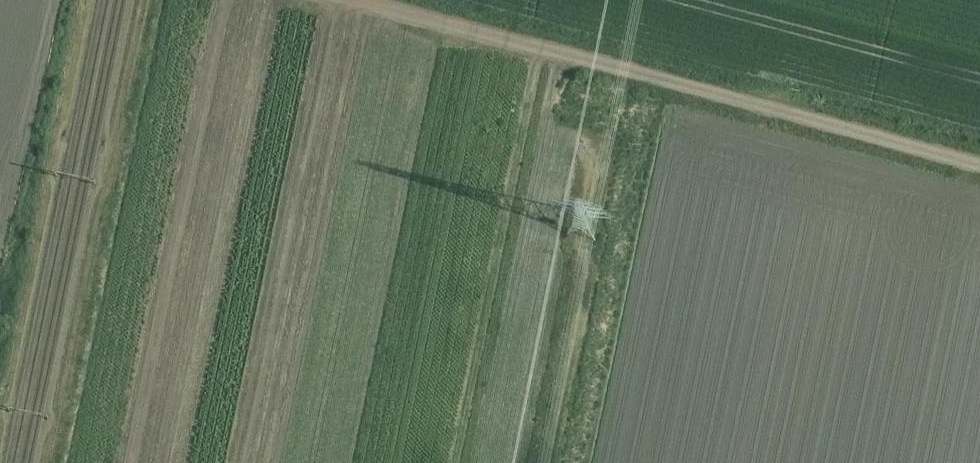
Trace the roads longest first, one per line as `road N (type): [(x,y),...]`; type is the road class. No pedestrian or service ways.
road 1 (track): [(979,164),(373,0)]

